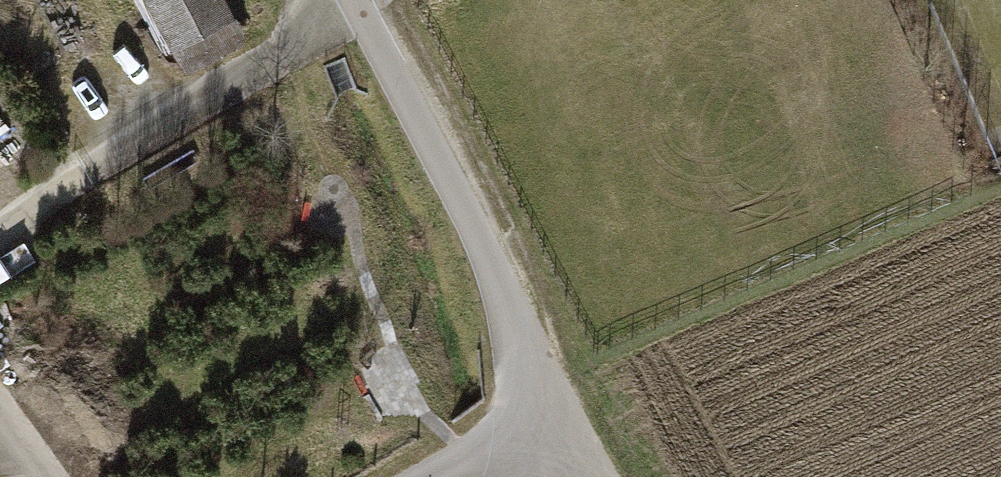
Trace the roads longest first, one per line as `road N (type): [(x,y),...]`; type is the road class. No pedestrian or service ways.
road 1 (track): [(604,476),(353,0)]
road 2 (track): [(413,476),(559,396),(524,476)]

